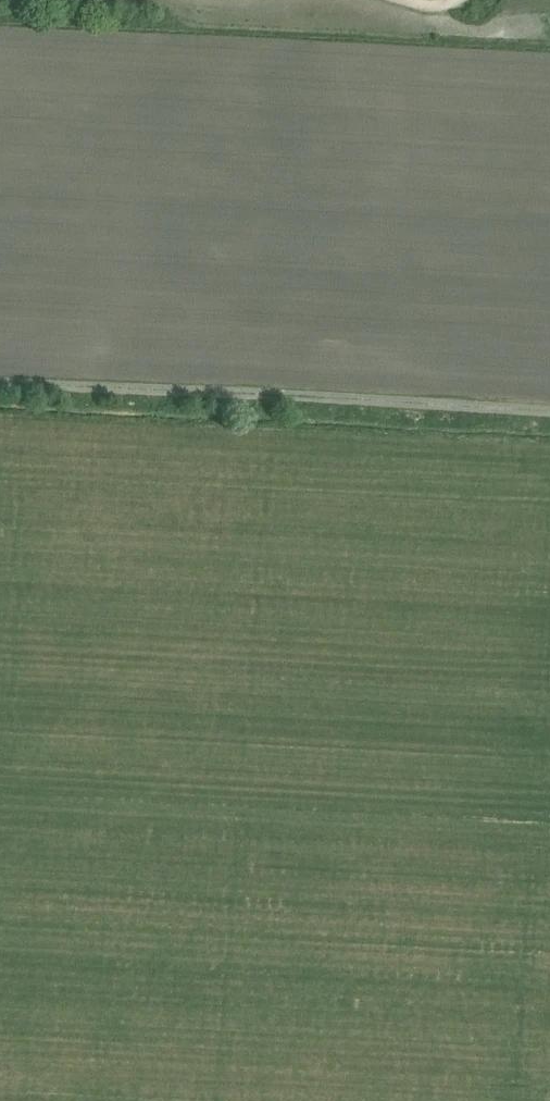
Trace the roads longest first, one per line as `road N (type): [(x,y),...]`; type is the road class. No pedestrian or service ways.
road 1 (track): [(0,381),(549,410)]

